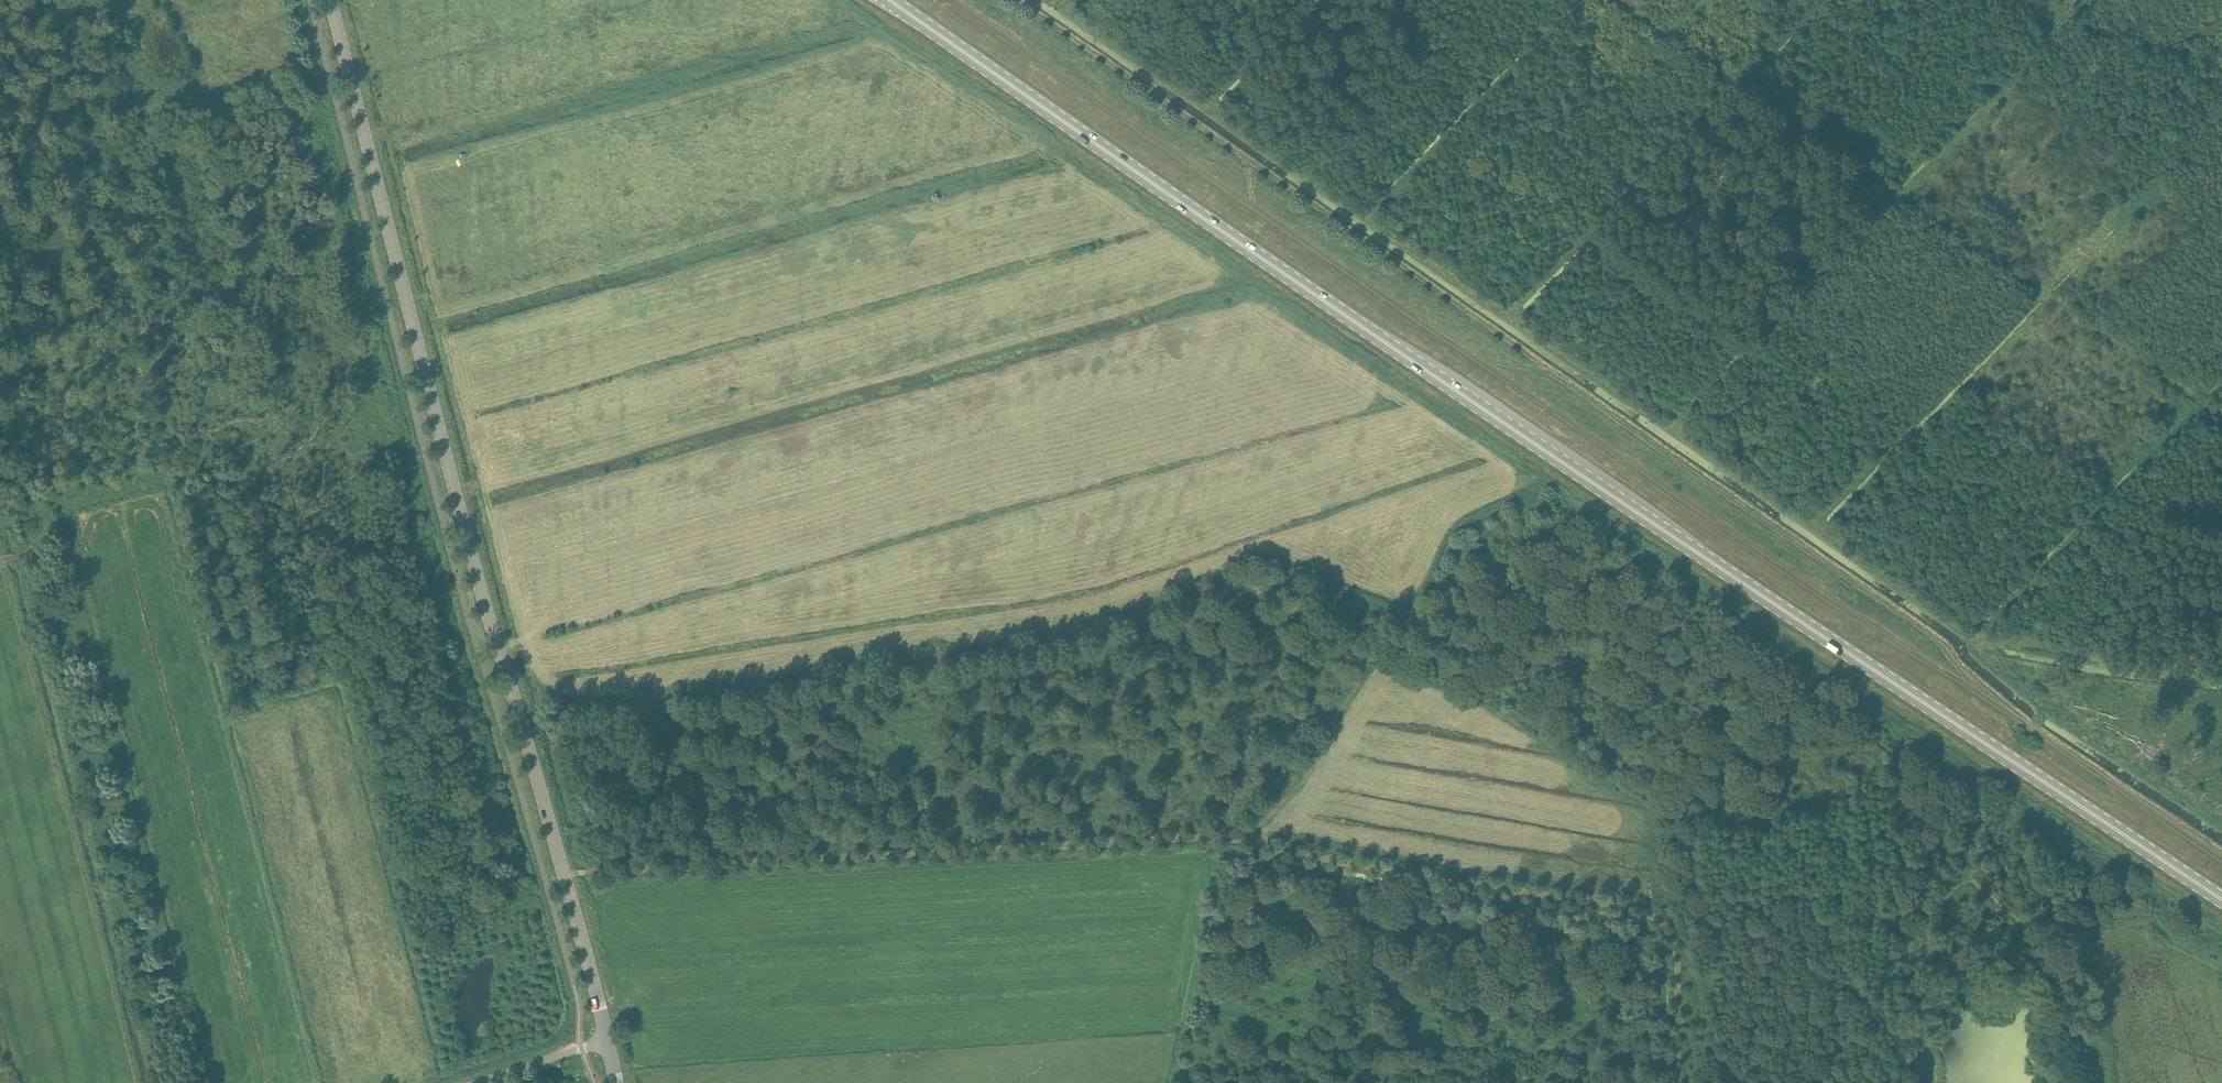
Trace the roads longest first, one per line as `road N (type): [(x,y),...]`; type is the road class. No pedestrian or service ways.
road 1 (primary): [(2221,900),(1526,437),(889,0)]
road 2 (tertiary): [(607,1040),(331,0)]
road 3 (unclassified): [(475,1082),(607,1040)]

